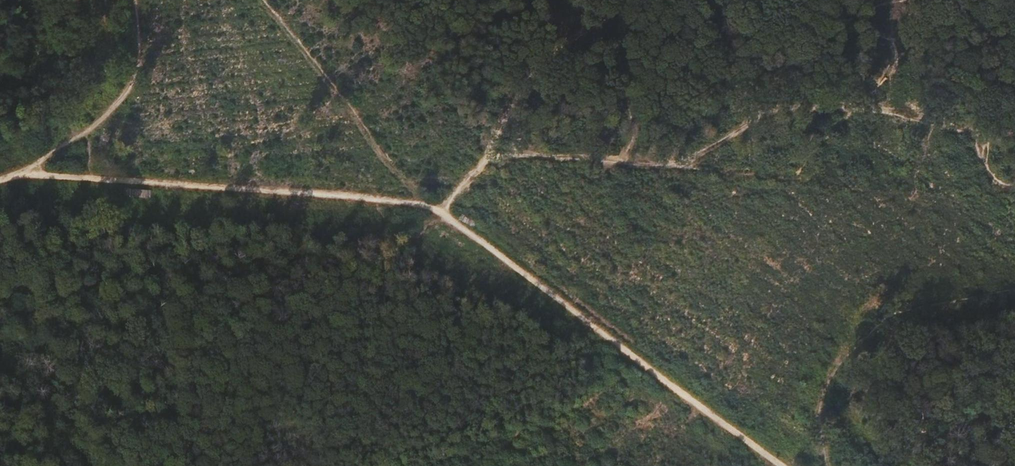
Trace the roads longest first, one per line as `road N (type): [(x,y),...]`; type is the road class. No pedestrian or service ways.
road 1 (track): [(22,175),(299,192),(440,213),(786,465)]
road 2 (track): [(1014,193),(990,177),(973,134),(951,124),(854,109),(786,110),(677,167),(493,156),(440,213)]
road 3 (track): [(826,465),(819,411),(851,344),(882,318),(1014,288)]
road 4 (track): [(0,180),(22,175),(109,115),(137,78),(135,0)]

